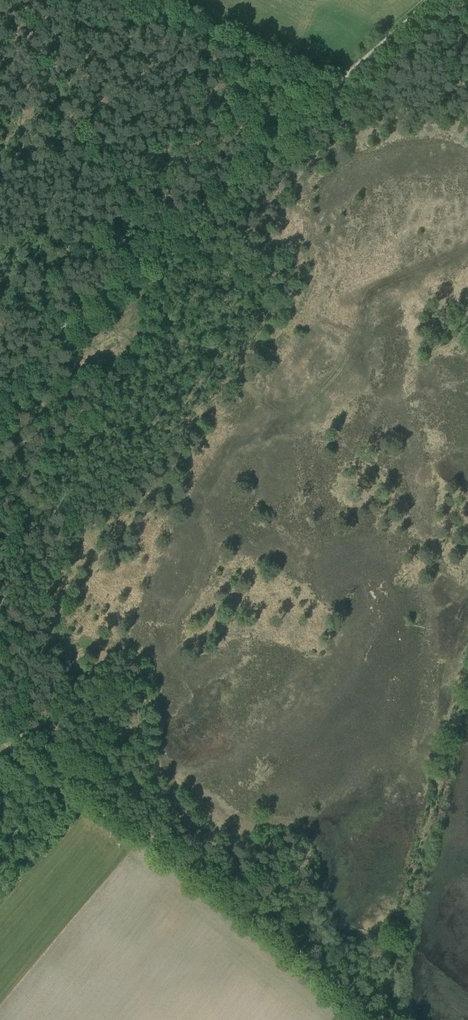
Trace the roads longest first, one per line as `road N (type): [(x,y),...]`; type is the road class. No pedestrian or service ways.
road 1 (track): [(0,368),(37,345),(432,0)]
road 2 (track): [(0,717),(381,1019)]

